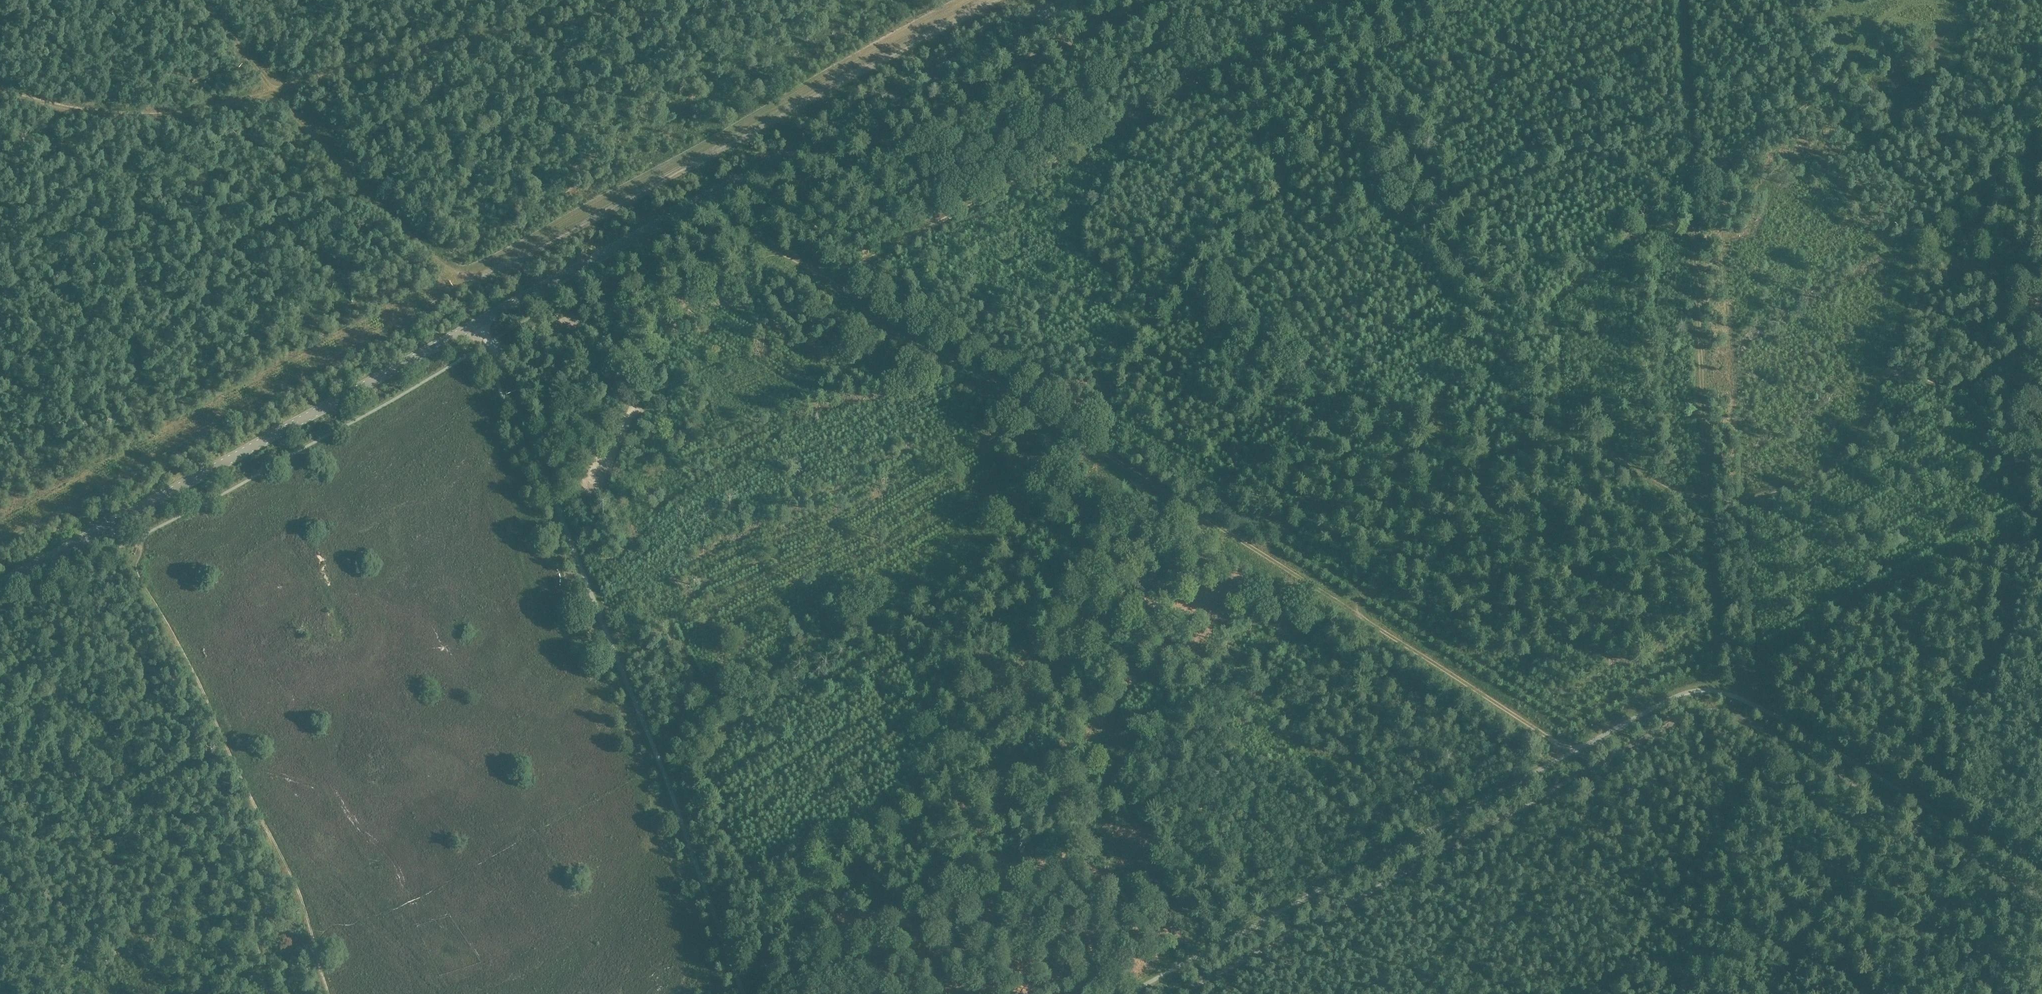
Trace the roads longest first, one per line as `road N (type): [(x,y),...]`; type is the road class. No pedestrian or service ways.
road 1 (tertiary): [(0,585),(1069,0)]
road 2 (track): [(994,0),(0,544)]
road 3 (track): [(1570,752),(708,198)]
road 4 (track): [(1184,993),(1702,711),(1749,719),(2041,898)]
road 5 (track): [(1349,610),(1385,576),(1405,532),(1432,499),(1535,445),(1595,443),(1665,486),(1708,502),(1777,495),(1825,473),(1861,431),(1884,384),(1911,377),(1976,387),(1992,364),(2041,330)]
road 6 (track): [(623,0),(569,28),(153,118),(91,114),(0,91)]
road 7 (track): [(1342,0),(832,280)]
road 8 (track): [(114,522),(300,893),(329,993)]
road 9 (track): [(1680,0),(1708,502)]
road 10 (track): [(202,0),(344,170),(420,248),(473,285)]
road 11 (track): [(1720,168),(1841,78)]
road 12 (track): [(482,321),(497,349),(519,350),(589,323)]

